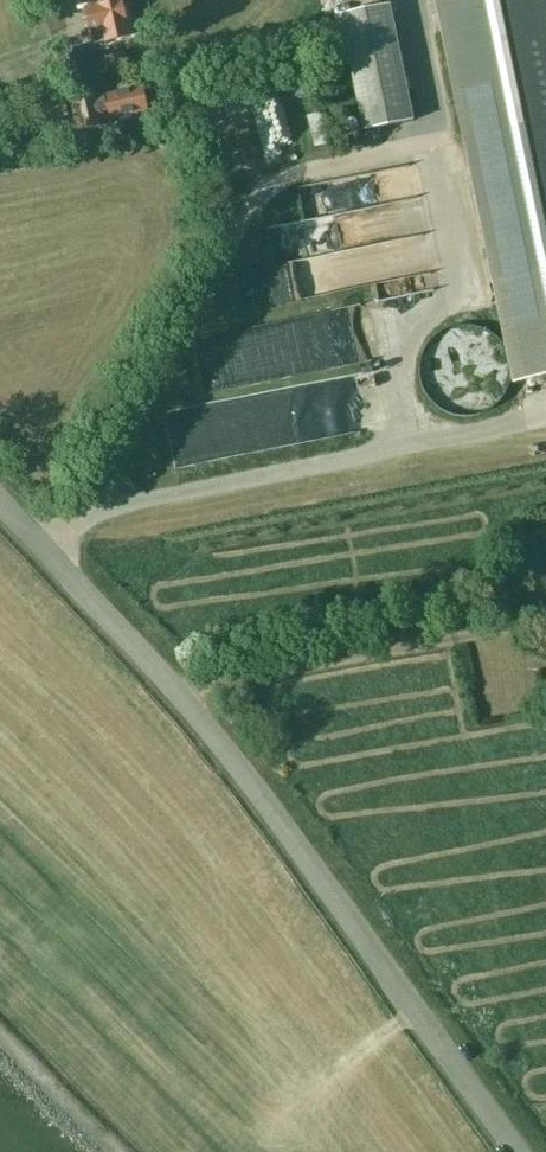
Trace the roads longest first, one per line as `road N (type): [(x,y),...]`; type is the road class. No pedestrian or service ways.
road 1 (tertiary): [(518,1151),(205,728),(0,503)]
road 2 (track): [(299,1097),(414,1011)]

